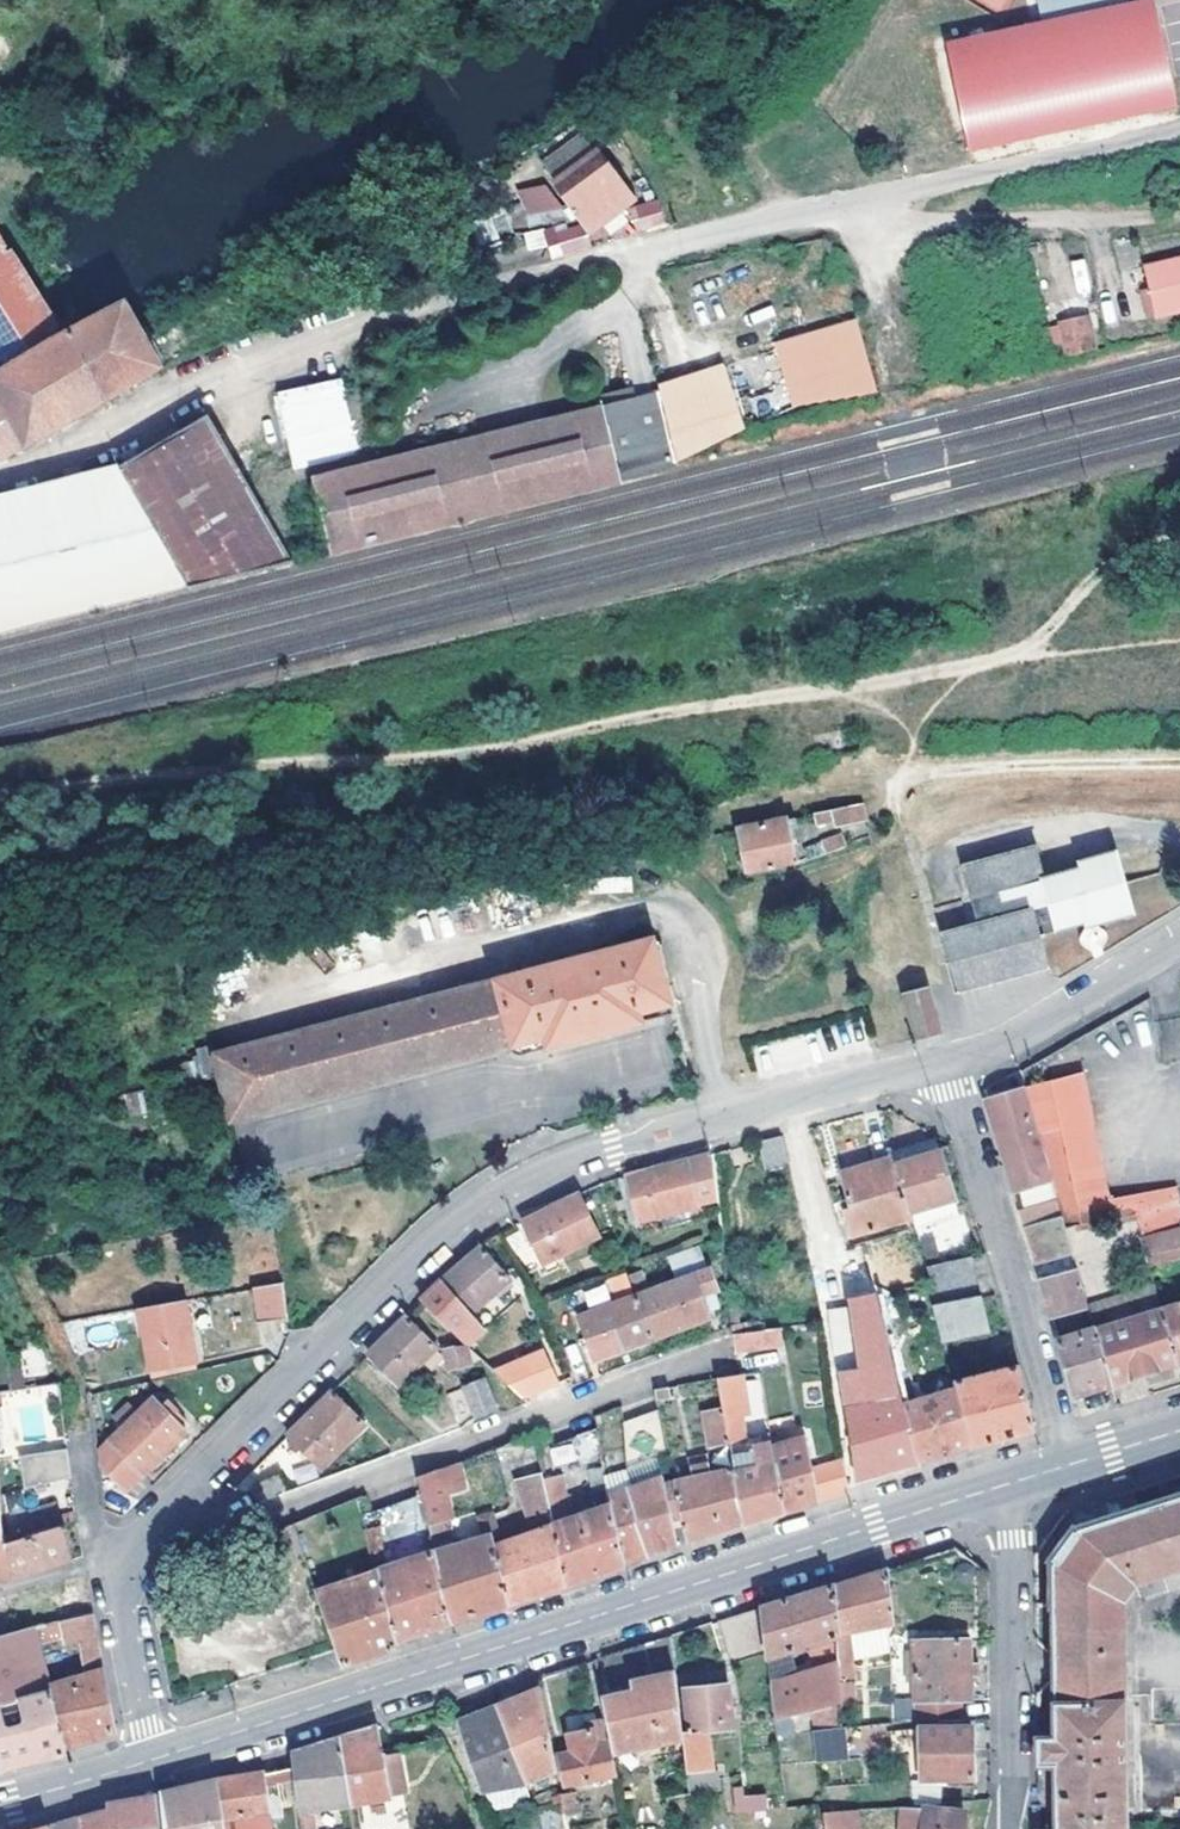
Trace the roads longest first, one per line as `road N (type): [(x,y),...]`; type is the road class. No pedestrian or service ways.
road 1 (track): [(1030,658),(455,759),(0,789)]
road 2 (residential): [(947,1061),(612,1144),(515,1183),(410,1259),(173,1508)]
road 3 (secondary): [(152,1753),(1007,1482)]
road 4 (residential): [(173,1508),(230,1530),(705,1357)]
road 5 (residential): [(1179,762),(971,767),(899,780),(970,1054)]
road 6 (residential): [(1071,1462),(947,1061)]
road 7 (residential): [(1007,1482),(1016,1744),(1009,1828)]
road 8 (residential): [(173,1508),(122,1591),(152,1753)]
road 9 (residential): [(970,1054),(1044,1023),(1179,939)]
road 10 (secondary): [(0,1800),(152,1753)]

